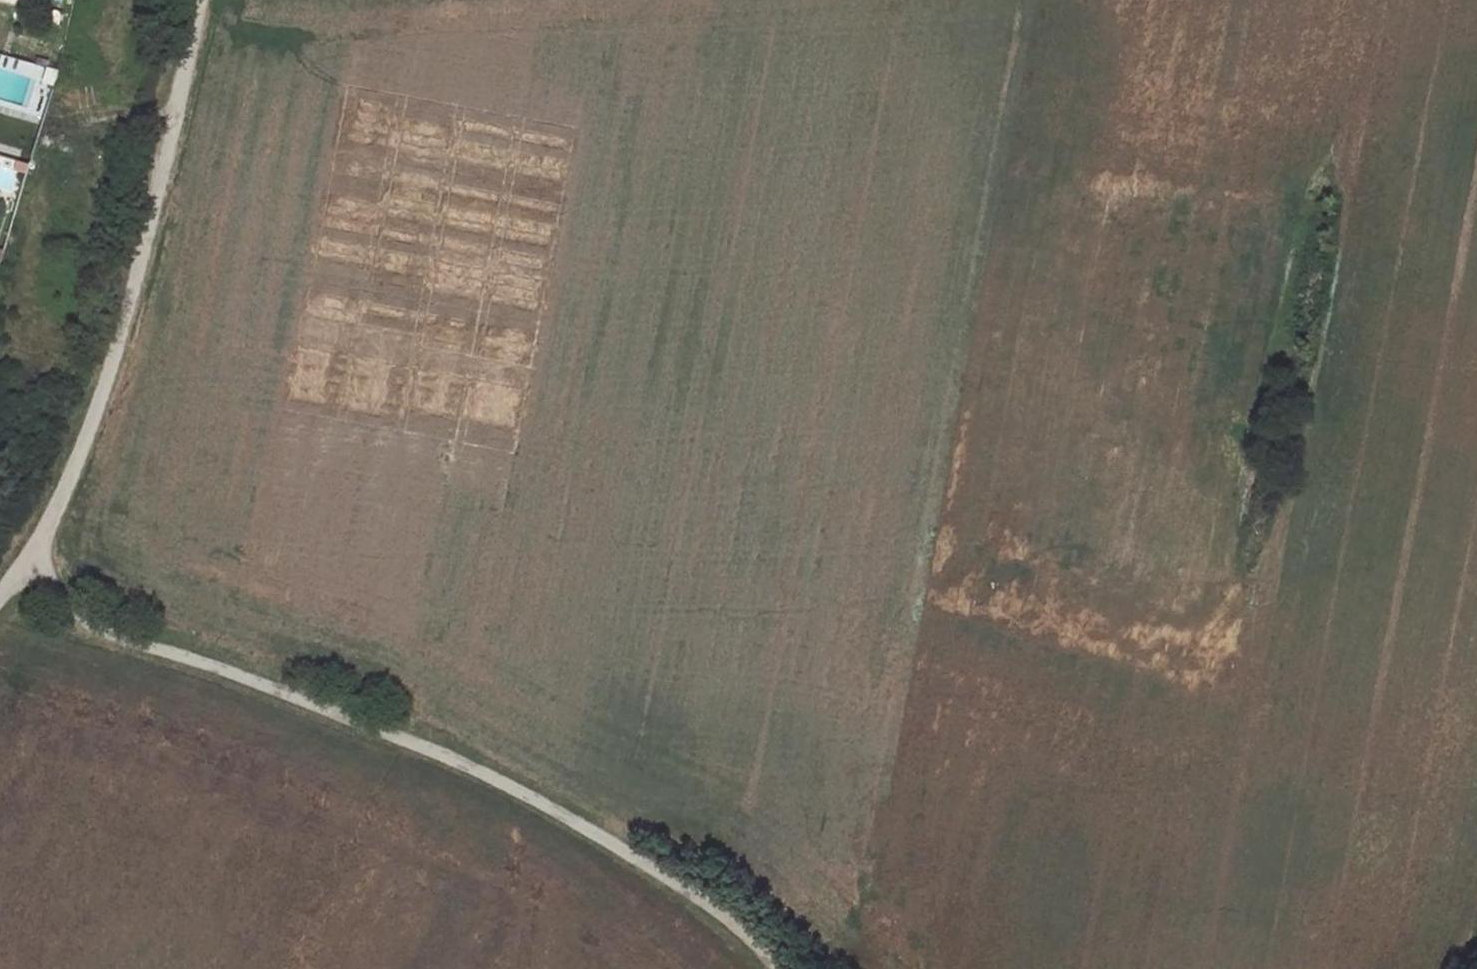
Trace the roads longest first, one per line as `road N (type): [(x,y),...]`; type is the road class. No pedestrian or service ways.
road 1 (track): [(32,550),(77,619),(484,771),(714,906),(776,968)]
road 2 (track): [(0,597),(105,407),(198,0)]

